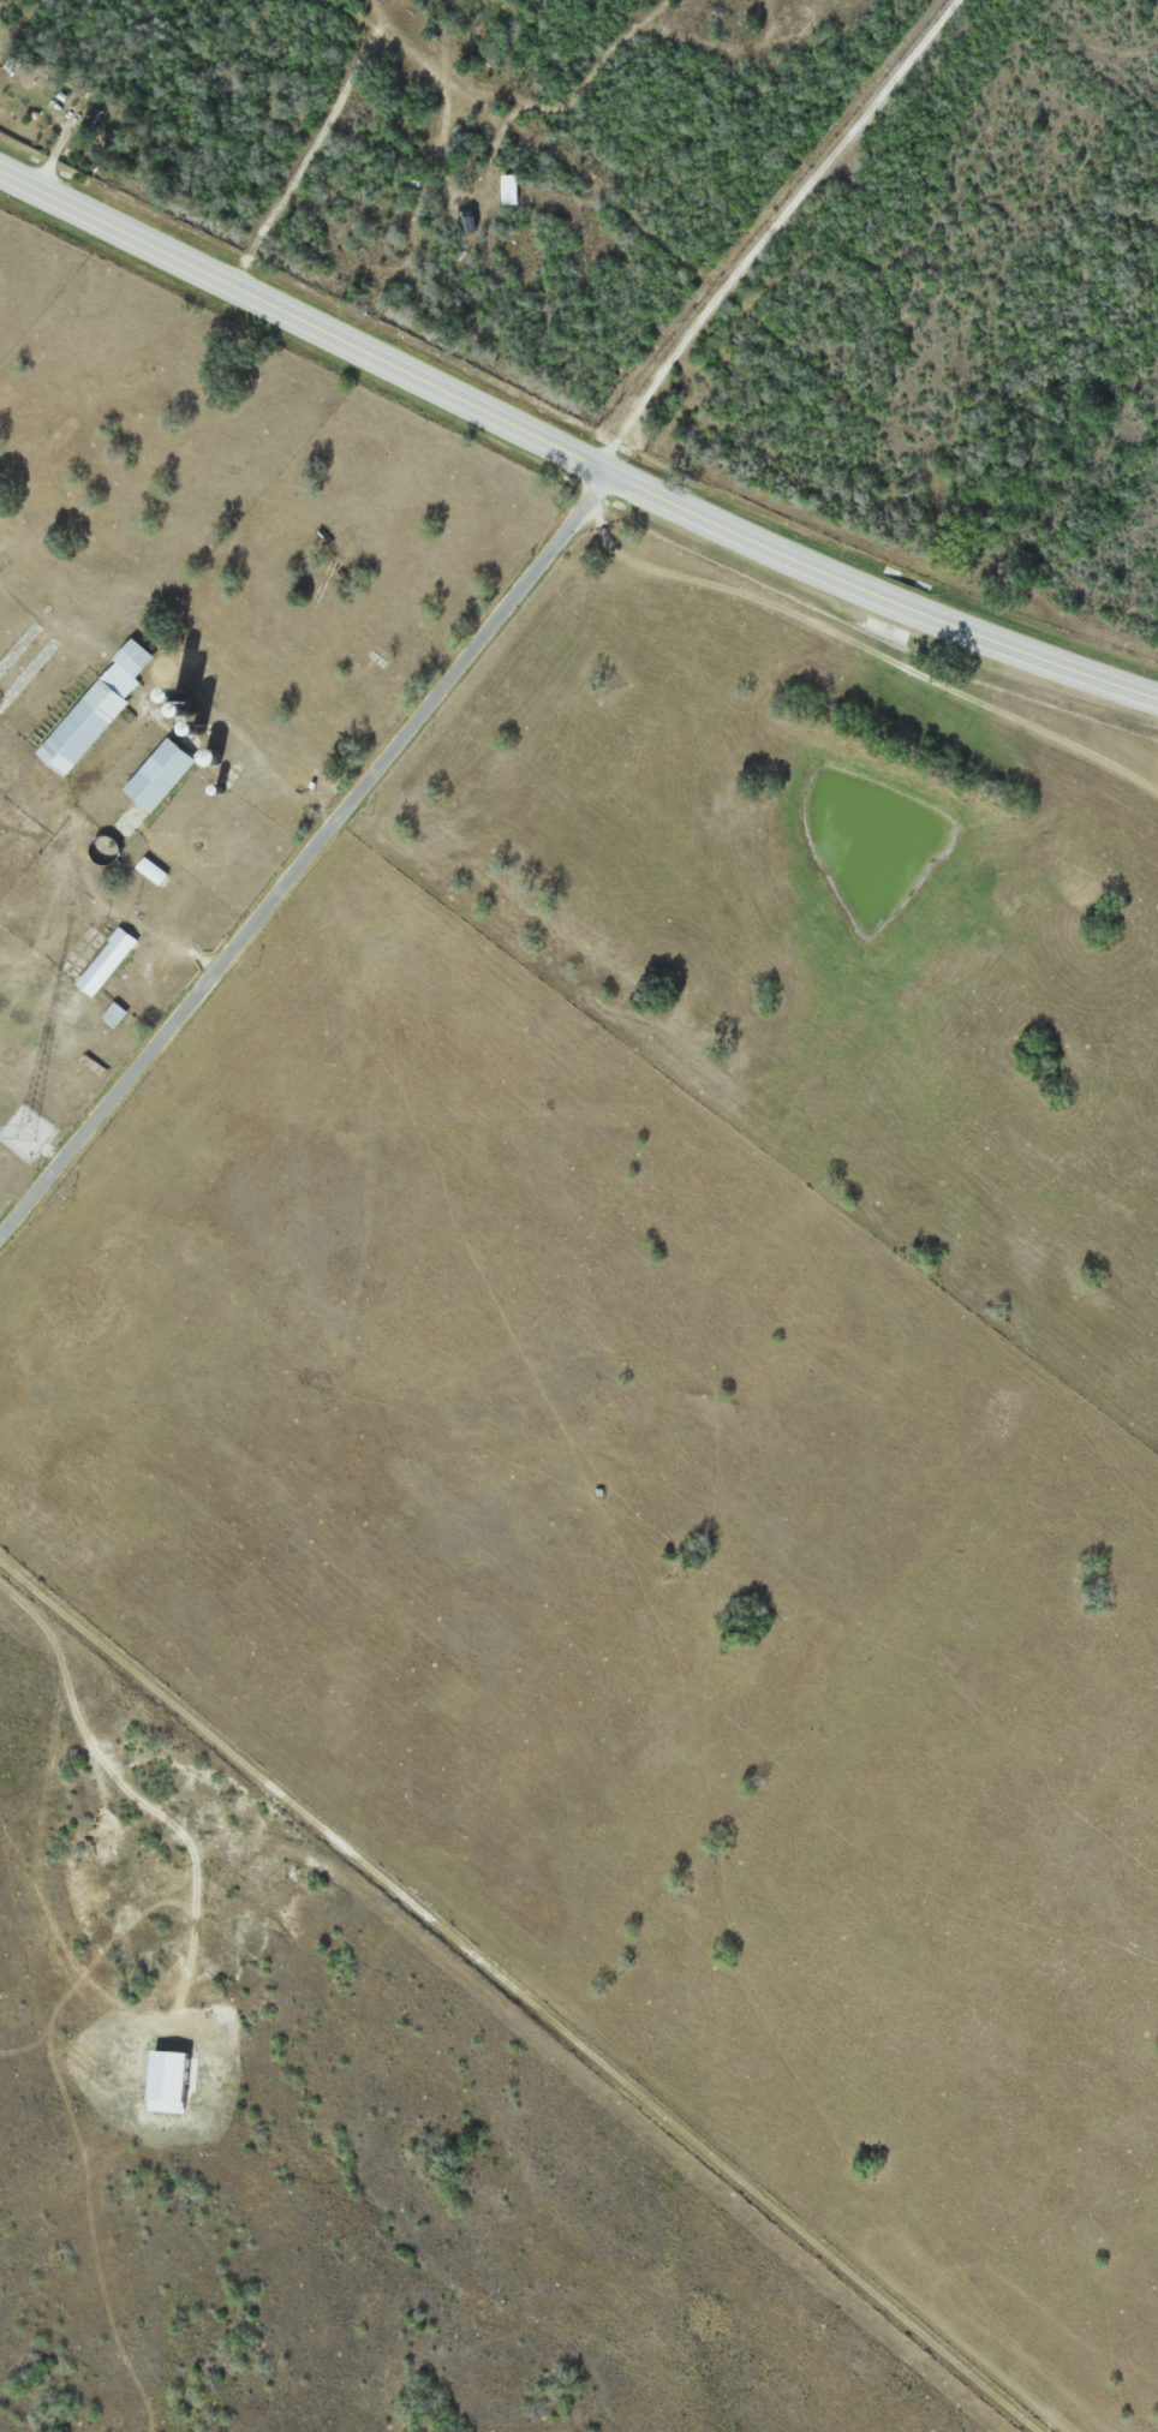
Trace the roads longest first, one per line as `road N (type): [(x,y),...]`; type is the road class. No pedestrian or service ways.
road 1 (primary): [(1157,698),(1019,650),(610,475),(538,429),(0,163)]
road 2 (residential): [(766,2195),(0,1557)]
road 3 (residential): [(0,1241),(610,475)]
road 4 (residential): [(1049,2431),(858,2271)]

